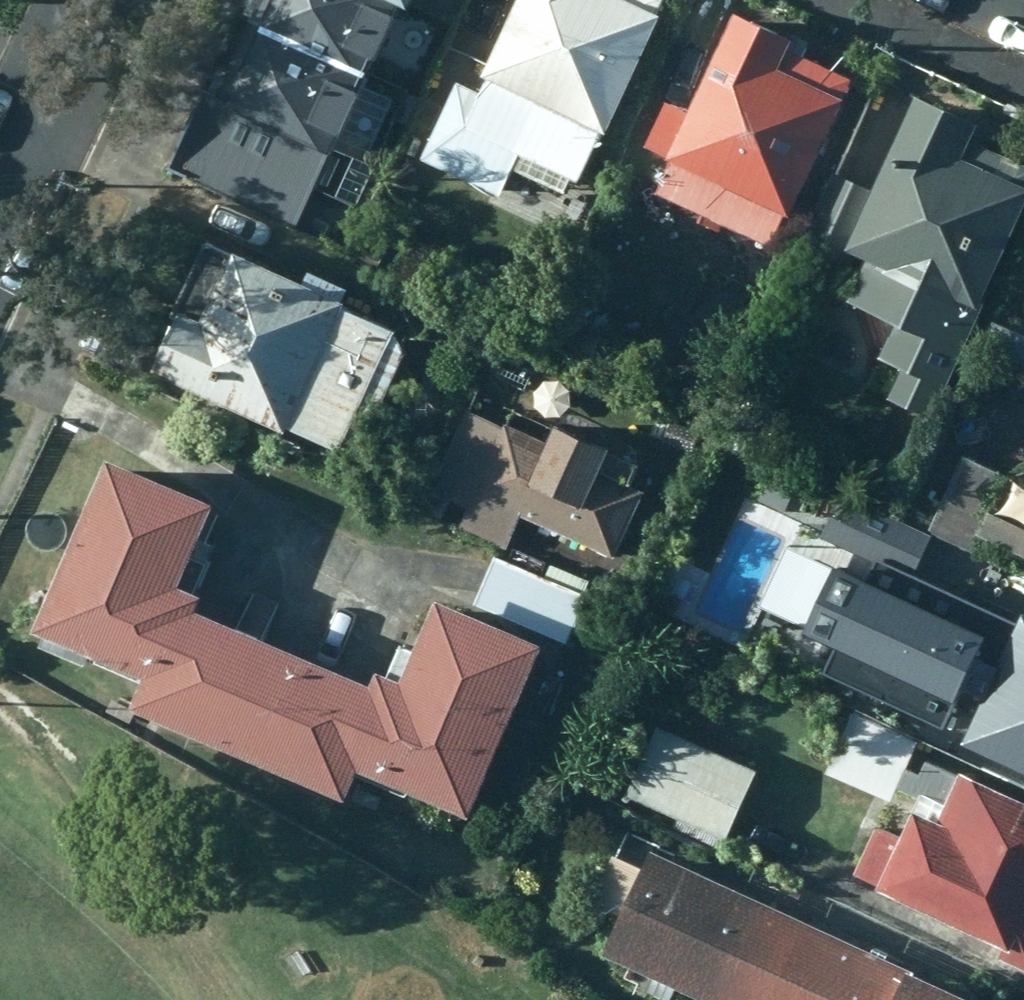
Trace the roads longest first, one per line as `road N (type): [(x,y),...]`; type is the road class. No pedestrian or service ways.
road 1 (residential): [(93,0),(0,205)]

